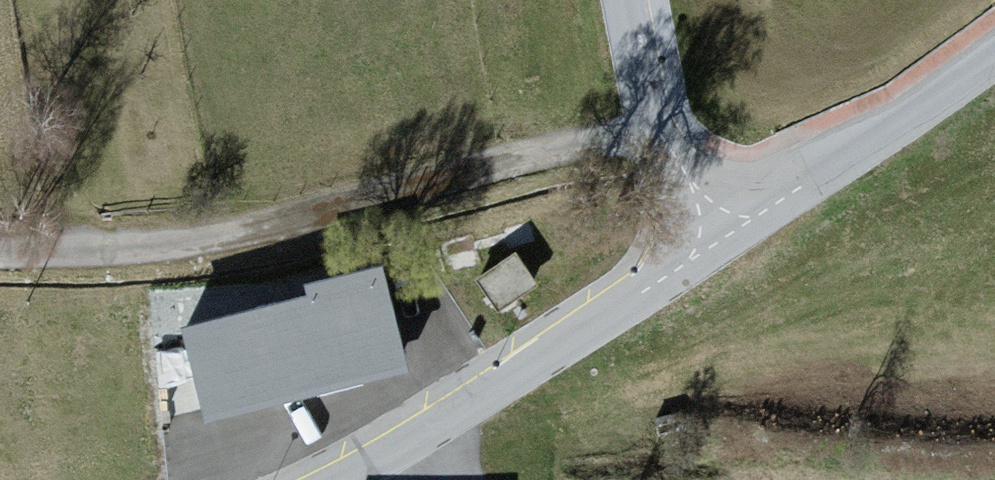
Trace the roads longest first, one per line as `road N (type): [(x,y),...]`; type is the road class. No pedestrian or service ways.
road 1 (residential): [(654,129),(281,227),(162,247),(0,254)]
road 2 (unclassified): [(715,222),(676,267),(445,422),(336,479)]
road 3 (unclassified): [(994,50),(774,203),(715,222)]
road 4 (residential): [(629,0),(654,129)]

